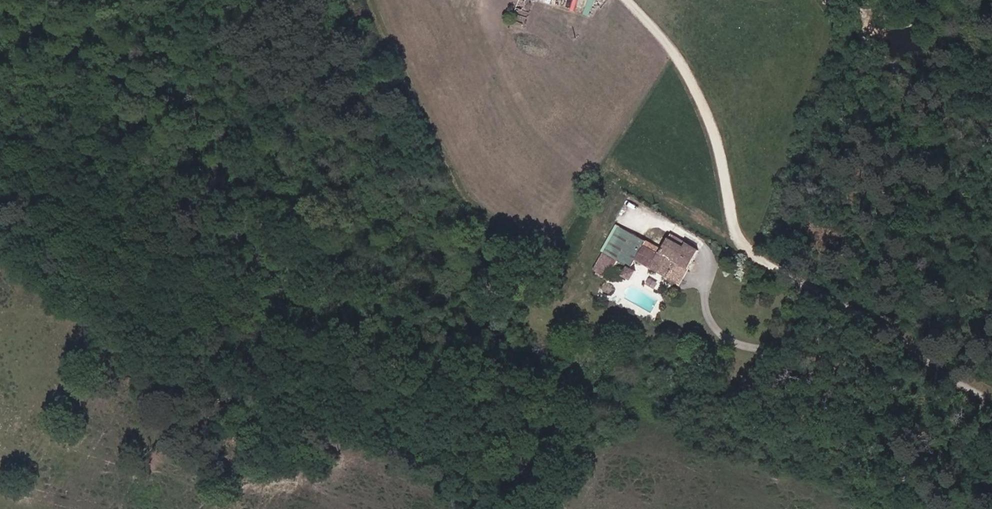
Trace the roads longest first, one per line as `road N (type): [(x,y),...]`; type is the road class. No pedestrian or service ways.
road 1 (track): [(855,327),(853,307),(763,267),(740,238),(698,91),(635,0)]

